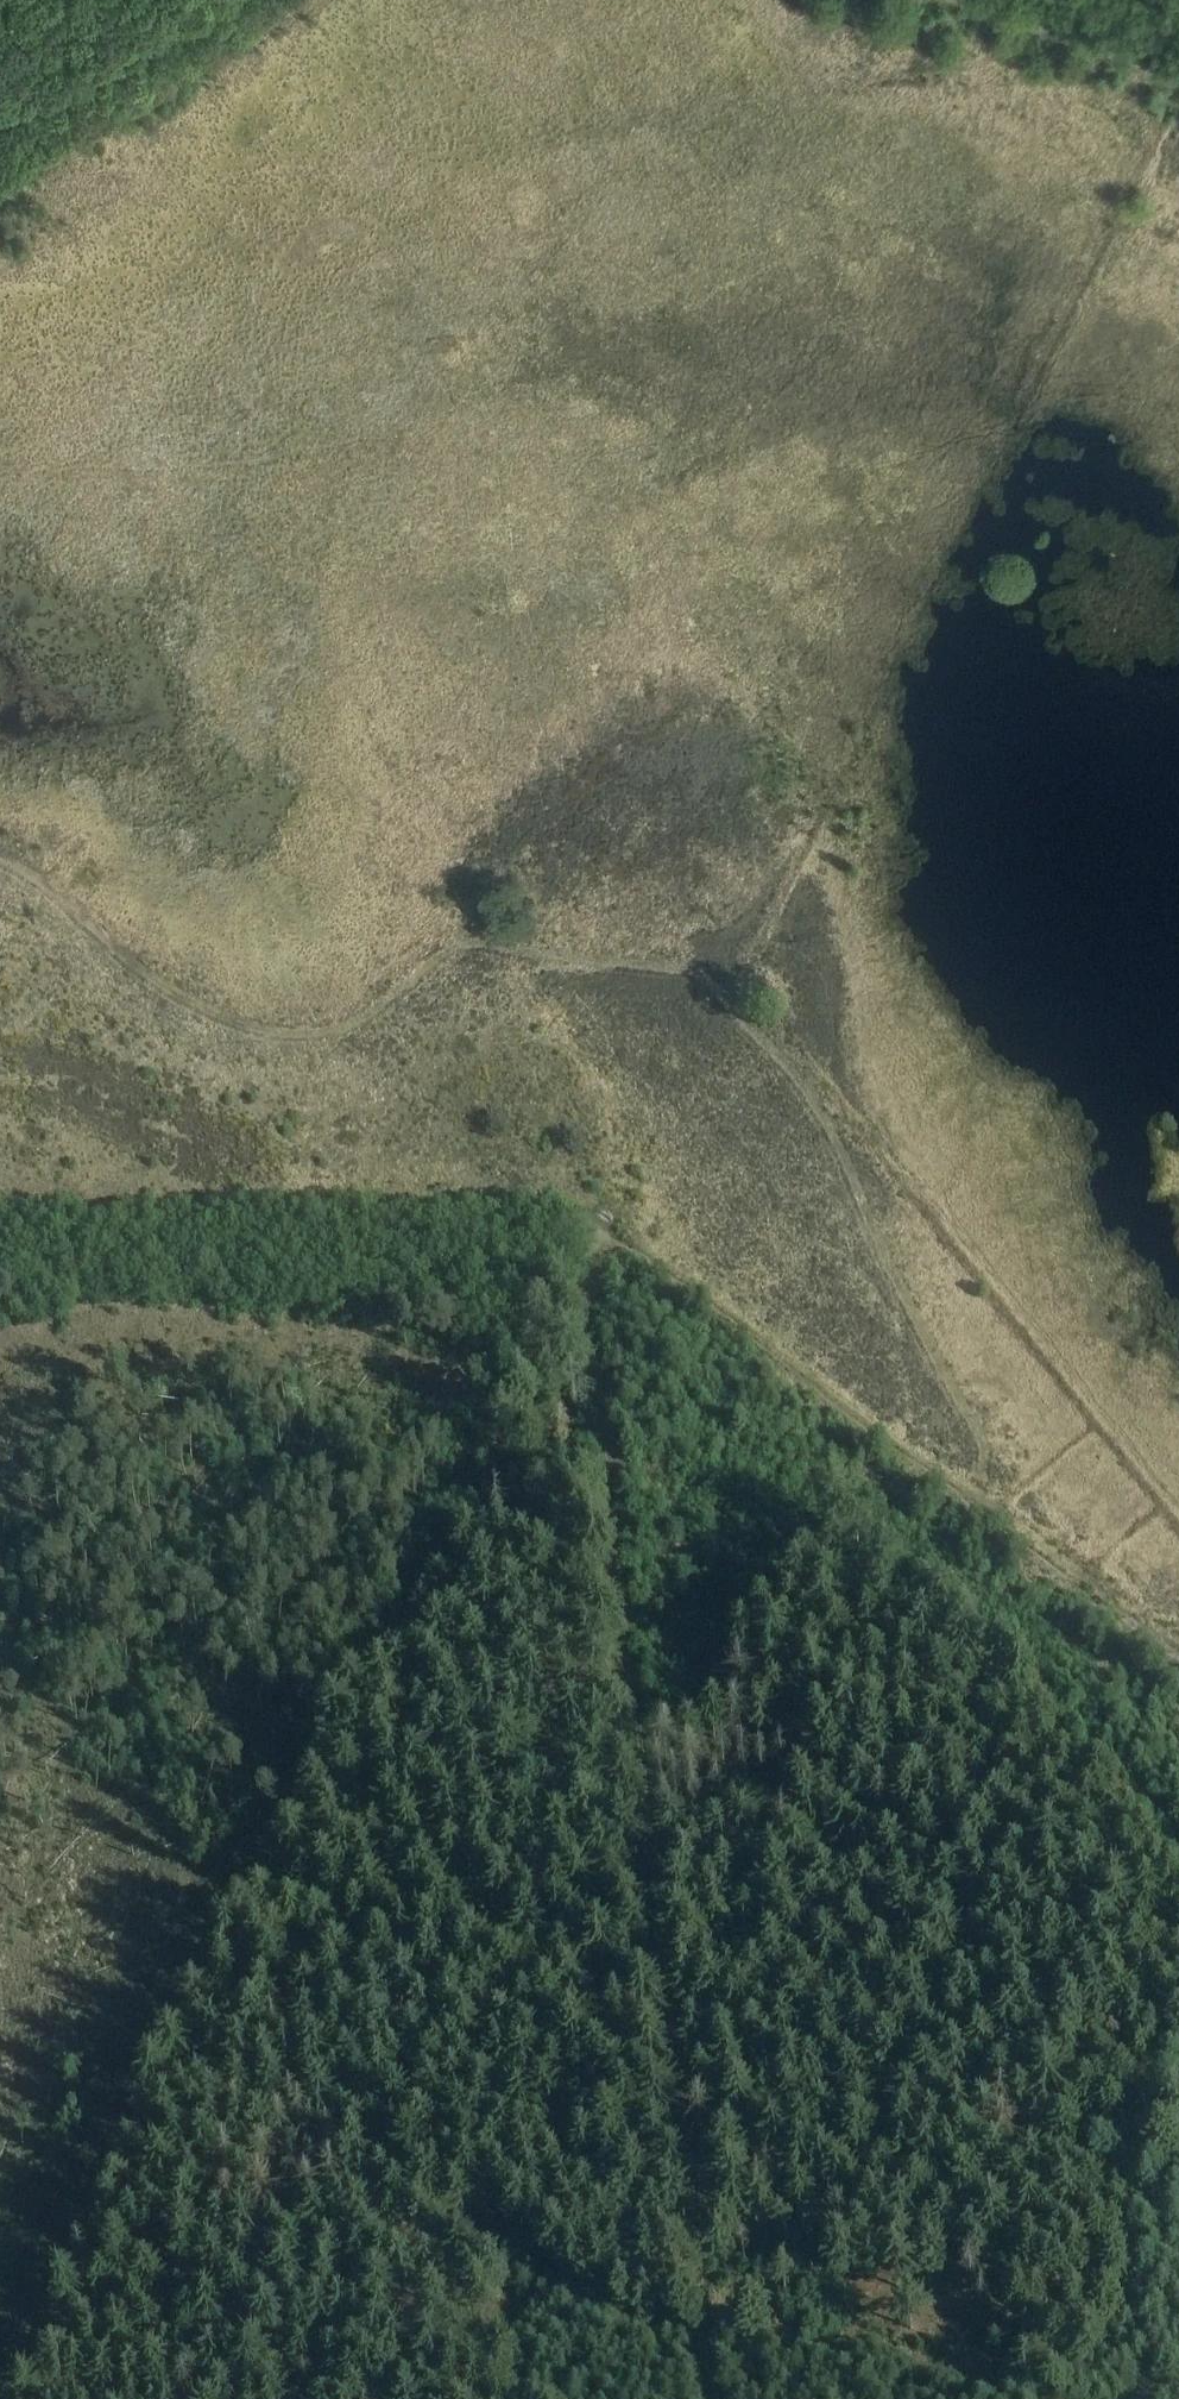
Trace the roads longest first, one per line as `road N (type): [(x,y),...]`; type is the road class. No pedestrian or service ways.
road 1 (track): [(586,1231),(712,2398)]
road 2 (track): [(1178,81),(957,0)]

